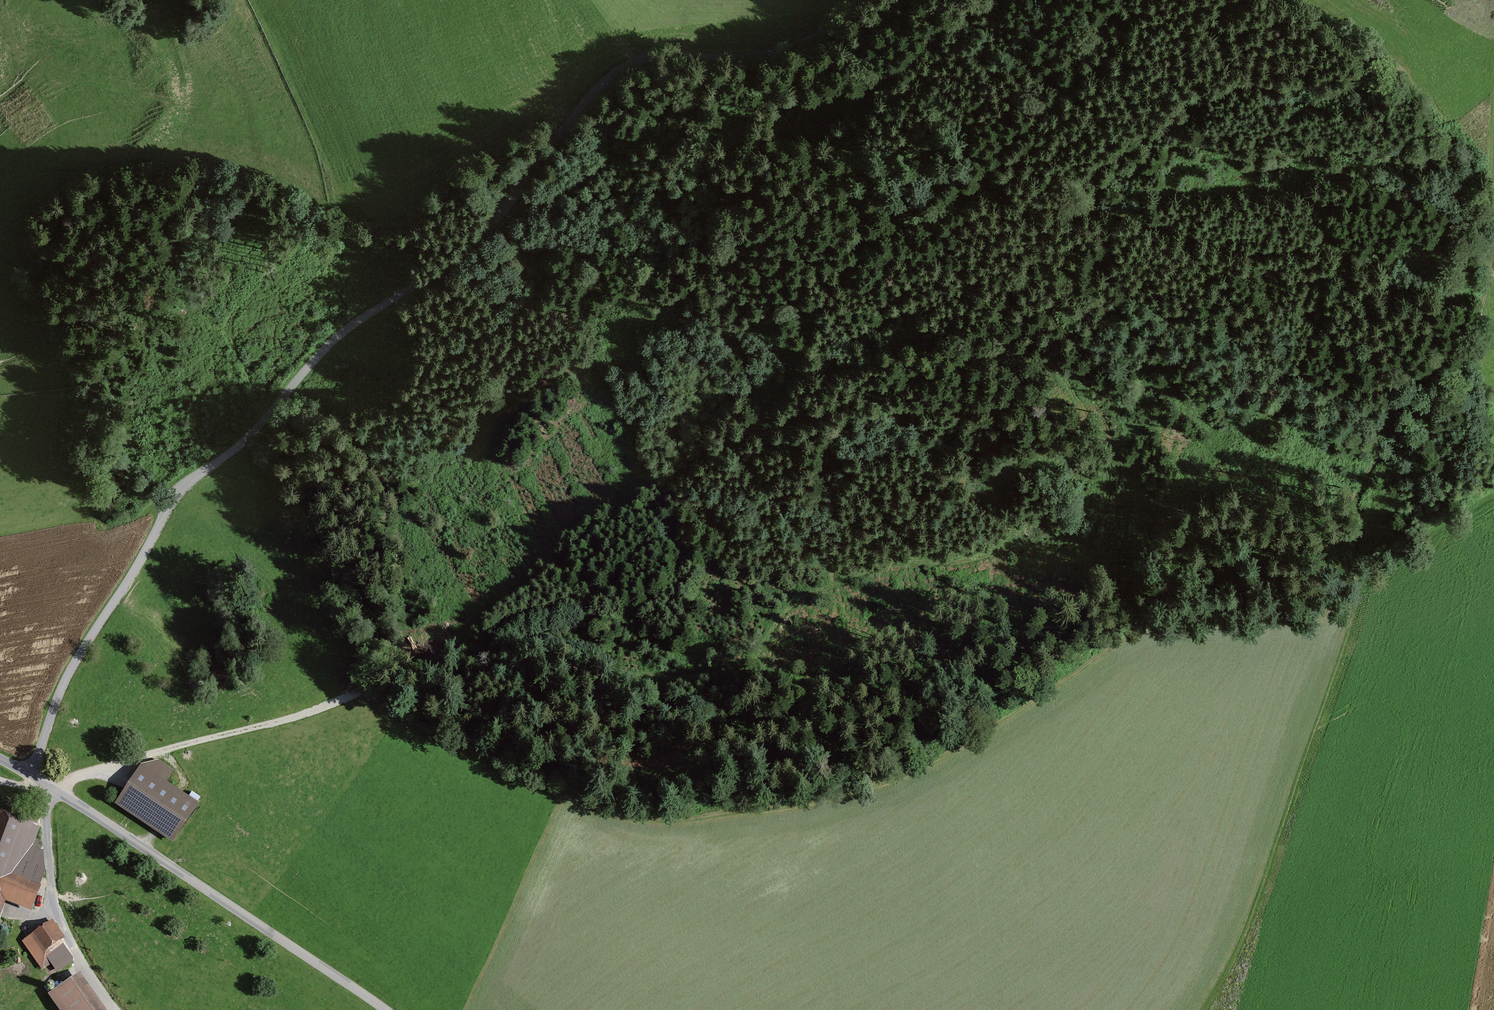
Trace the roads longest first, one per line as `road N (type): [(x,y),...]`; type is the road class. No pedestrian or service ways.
road 1 (track): [(424,663),(534,657),(619,681),(738,669),(803,598),(881,567),(959,563),(1034,547),(1077,556),(1098,527),(1112,483),(1111,446),(1094,399),(1023,353),(997,347),(754,418)]
road 2 (unclassified): [(856,0),(826,30),(786,48),(654,56),(603,82),(493,224),(340,335),(255,431),(179,491),(66,679),(31,780)]
road 3 (track): [(754,418),(411,670),(320,710),(48,790),(57,908),(115,1009)]
road 4 (track): [(754,418),(788,385),(844,260),(957,188),(1095,62),(1146,0)]
road 5 (track): [(957,188),(1135,215),(1224,246),(1332,248),(1486,294)]
road 6 (track): [(1368,581),(1248,934),(1206,1009)]
road 7 (track): [(1368,581),(1358,516),(1373,469),(1404,416),(1458,370),(1482,324),(1493,184)]
road 8 (unclassified): [(383,1009),(31,780)]
road 9 (track): [(108,168),(72,182),(23,222),(0,224)]

